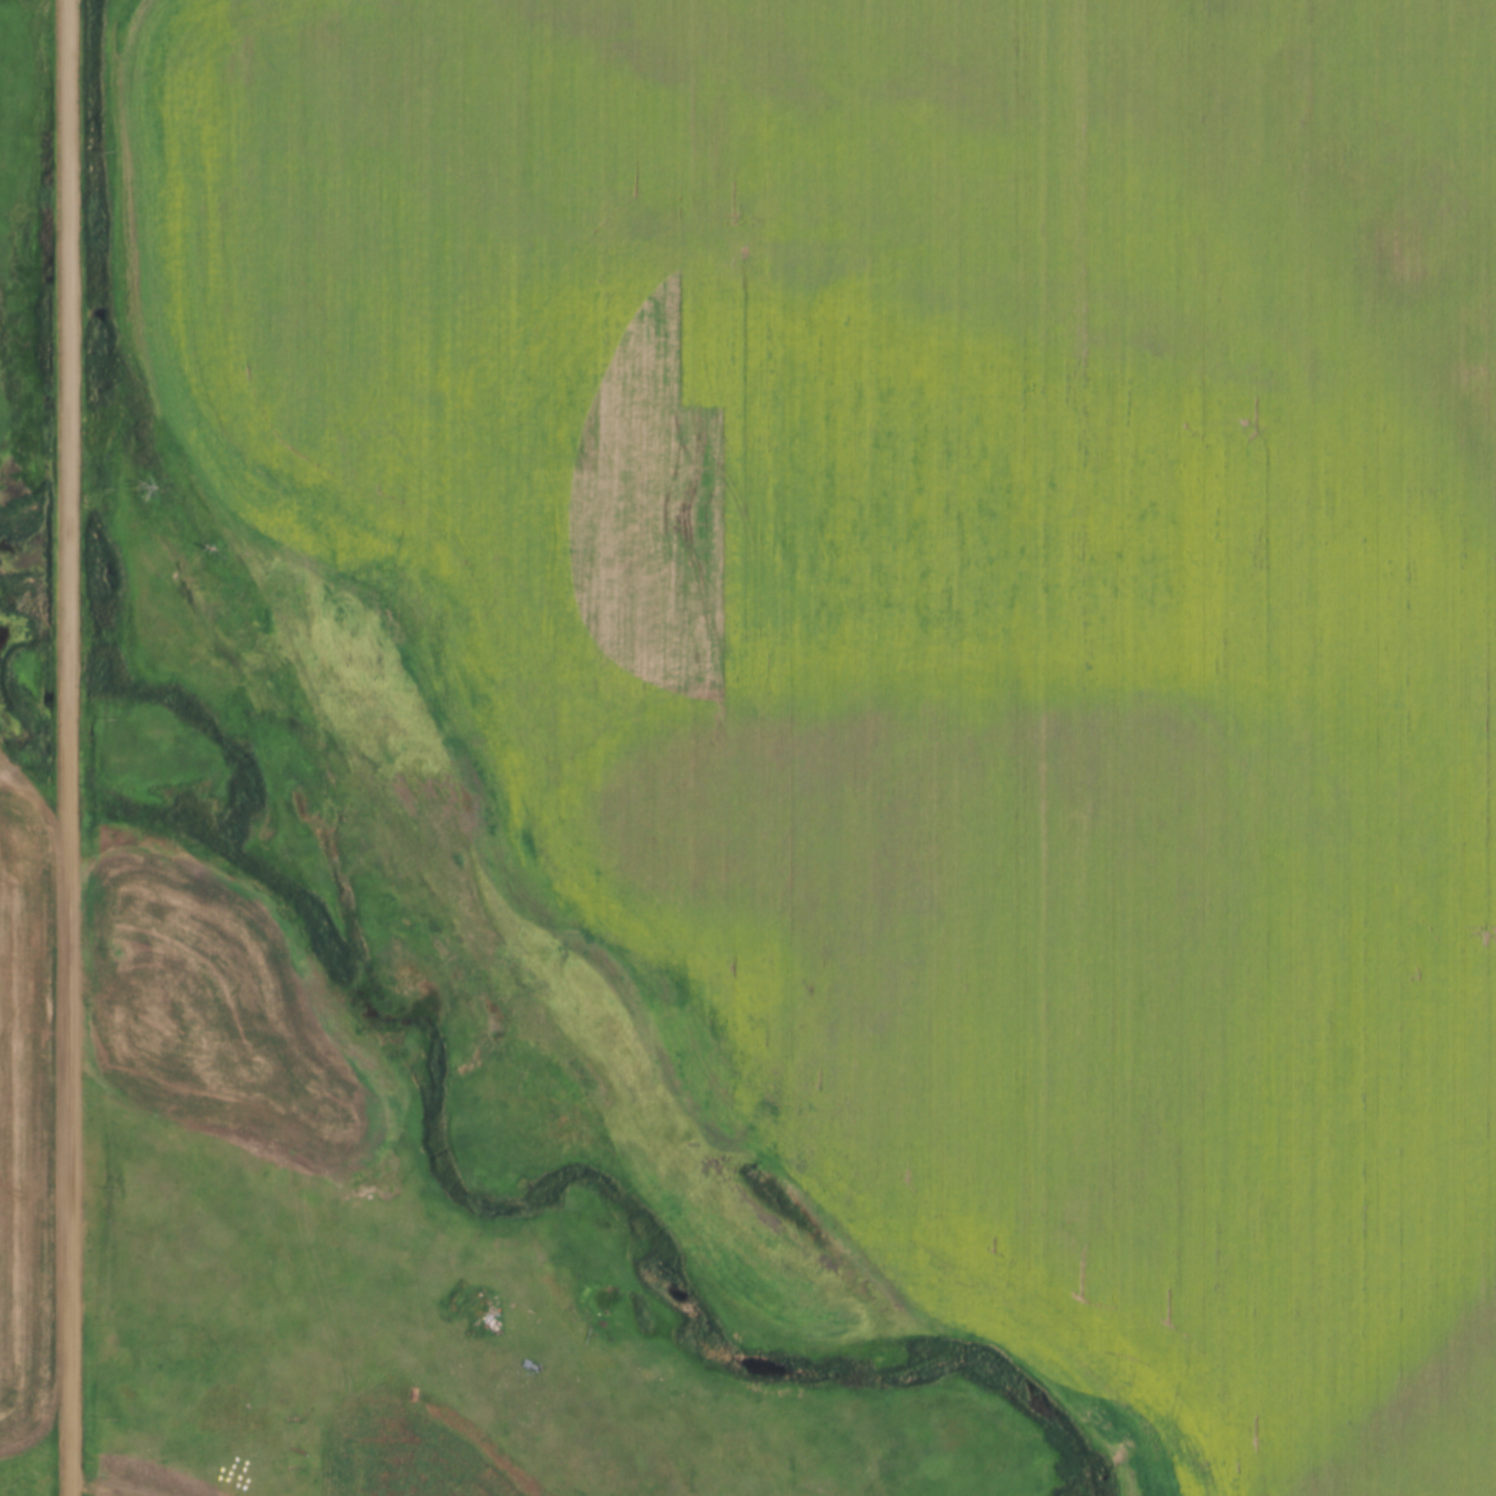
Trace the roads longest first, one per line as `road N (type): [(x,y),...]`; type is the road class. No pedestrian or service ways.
road 1 (residential): [(70,0),(73,1495)]

